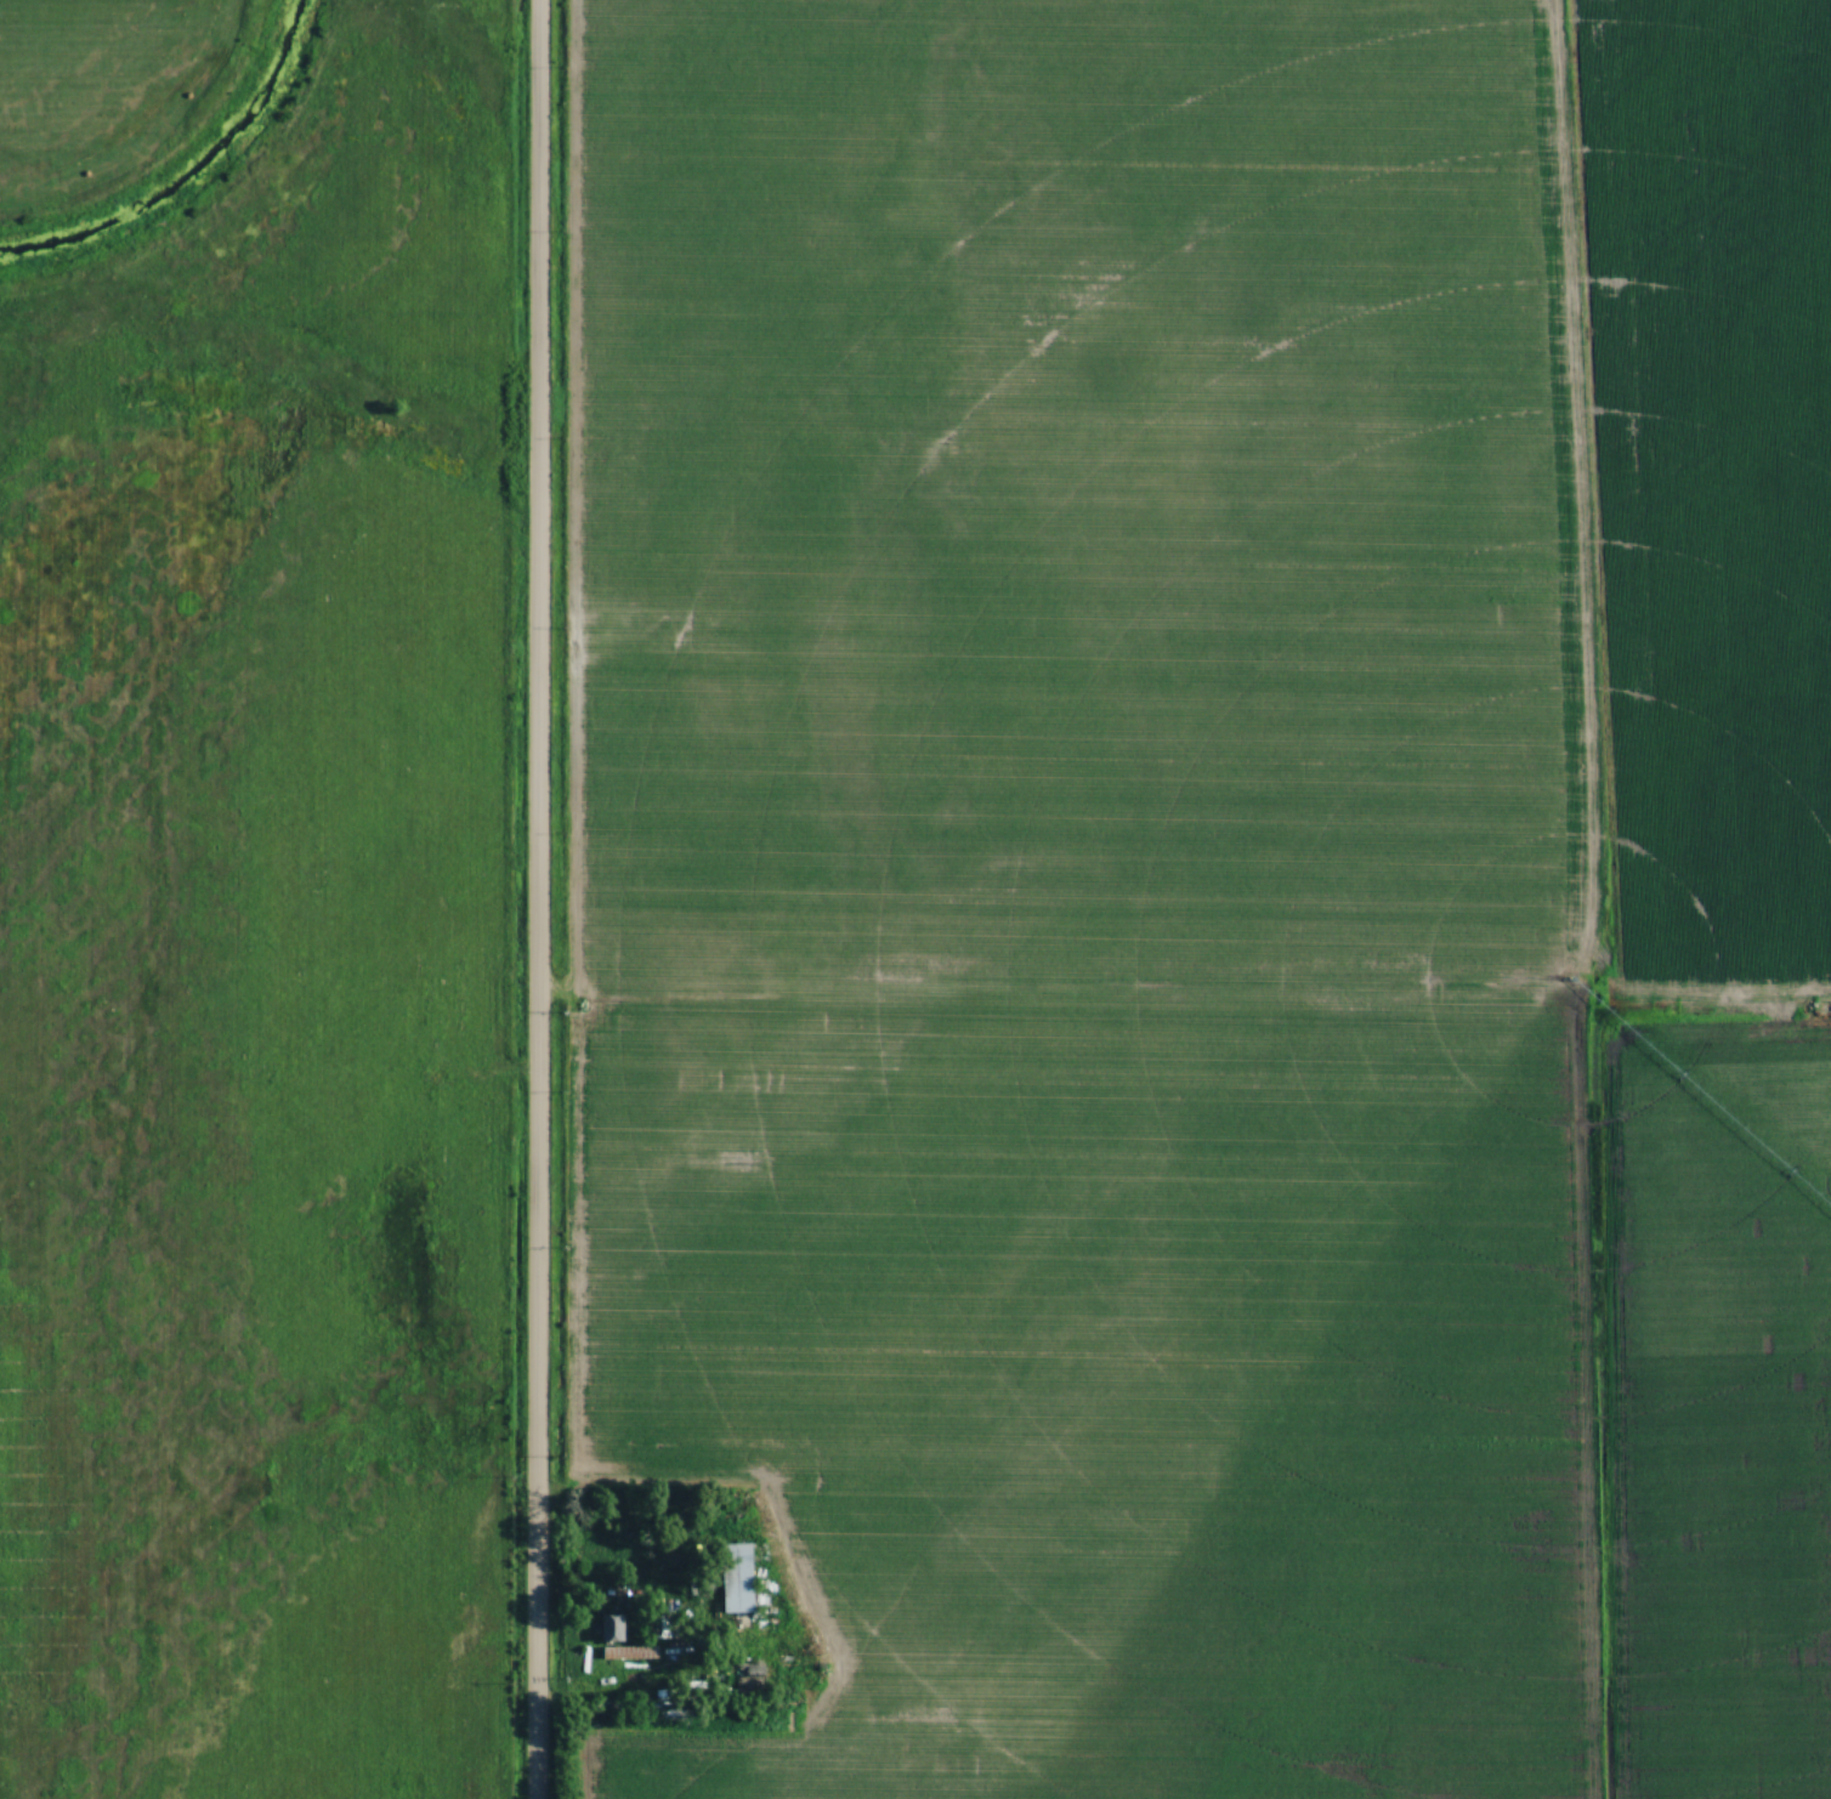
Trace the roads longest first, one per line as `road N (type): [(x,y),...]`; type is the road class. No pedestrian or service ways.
road 1 (tertiary): [(534,1798),(537,0)]

